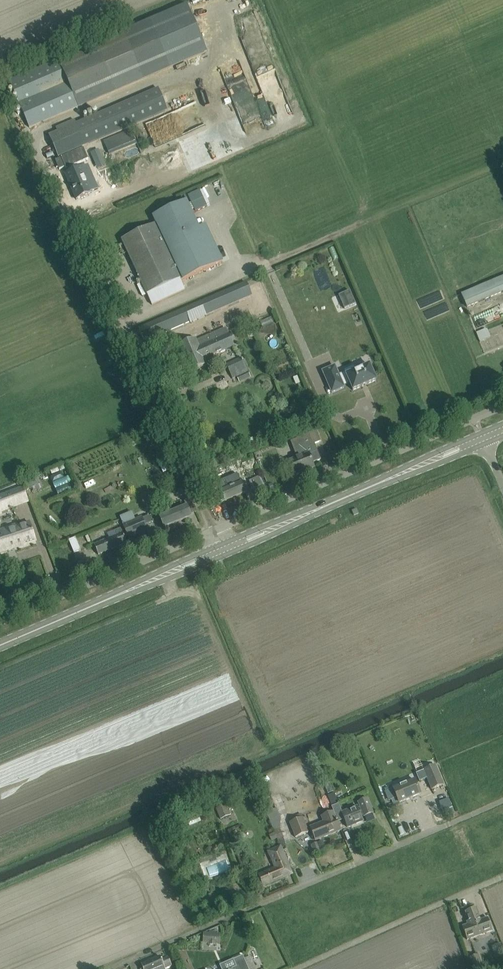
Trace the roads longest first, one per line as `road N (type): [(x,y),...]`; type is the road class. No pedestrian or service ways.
road 1 (unclassified): [(107,968),(502,800)]
road 2 (residential): [(214,530),(72,228)]
road 3 (unclassified): [(214,530),(502,406)]
road 4 (unclassified): [(0,621),(214,530)]
road 5 (unclassified): [(502,877),(297,968)]
road 6 (secondary): [(502,424),(366,488)]
road 7 (secondary): [(0,645),(120,594)]
road 8 (secondary): [(366,488),(485,444)]

